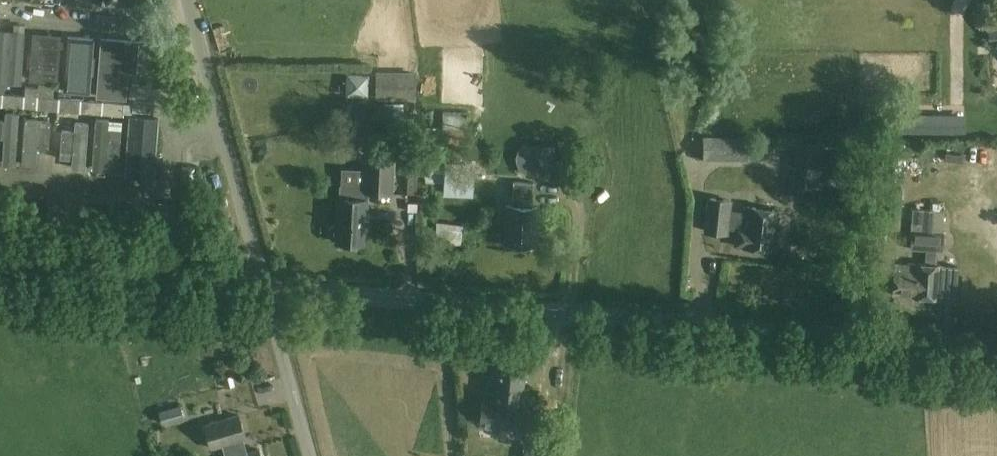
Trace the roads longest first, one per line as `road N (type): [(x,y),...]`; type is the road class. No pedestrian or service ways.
road 1 (unclassified): [(996,349),(264,286)]
road 2 (unclassified): [(264,286),(188,0)]
road 3 (unclassified): [(264,286),(0,265)]
road 4 (unclassified): [(308,455),(264,286)]

